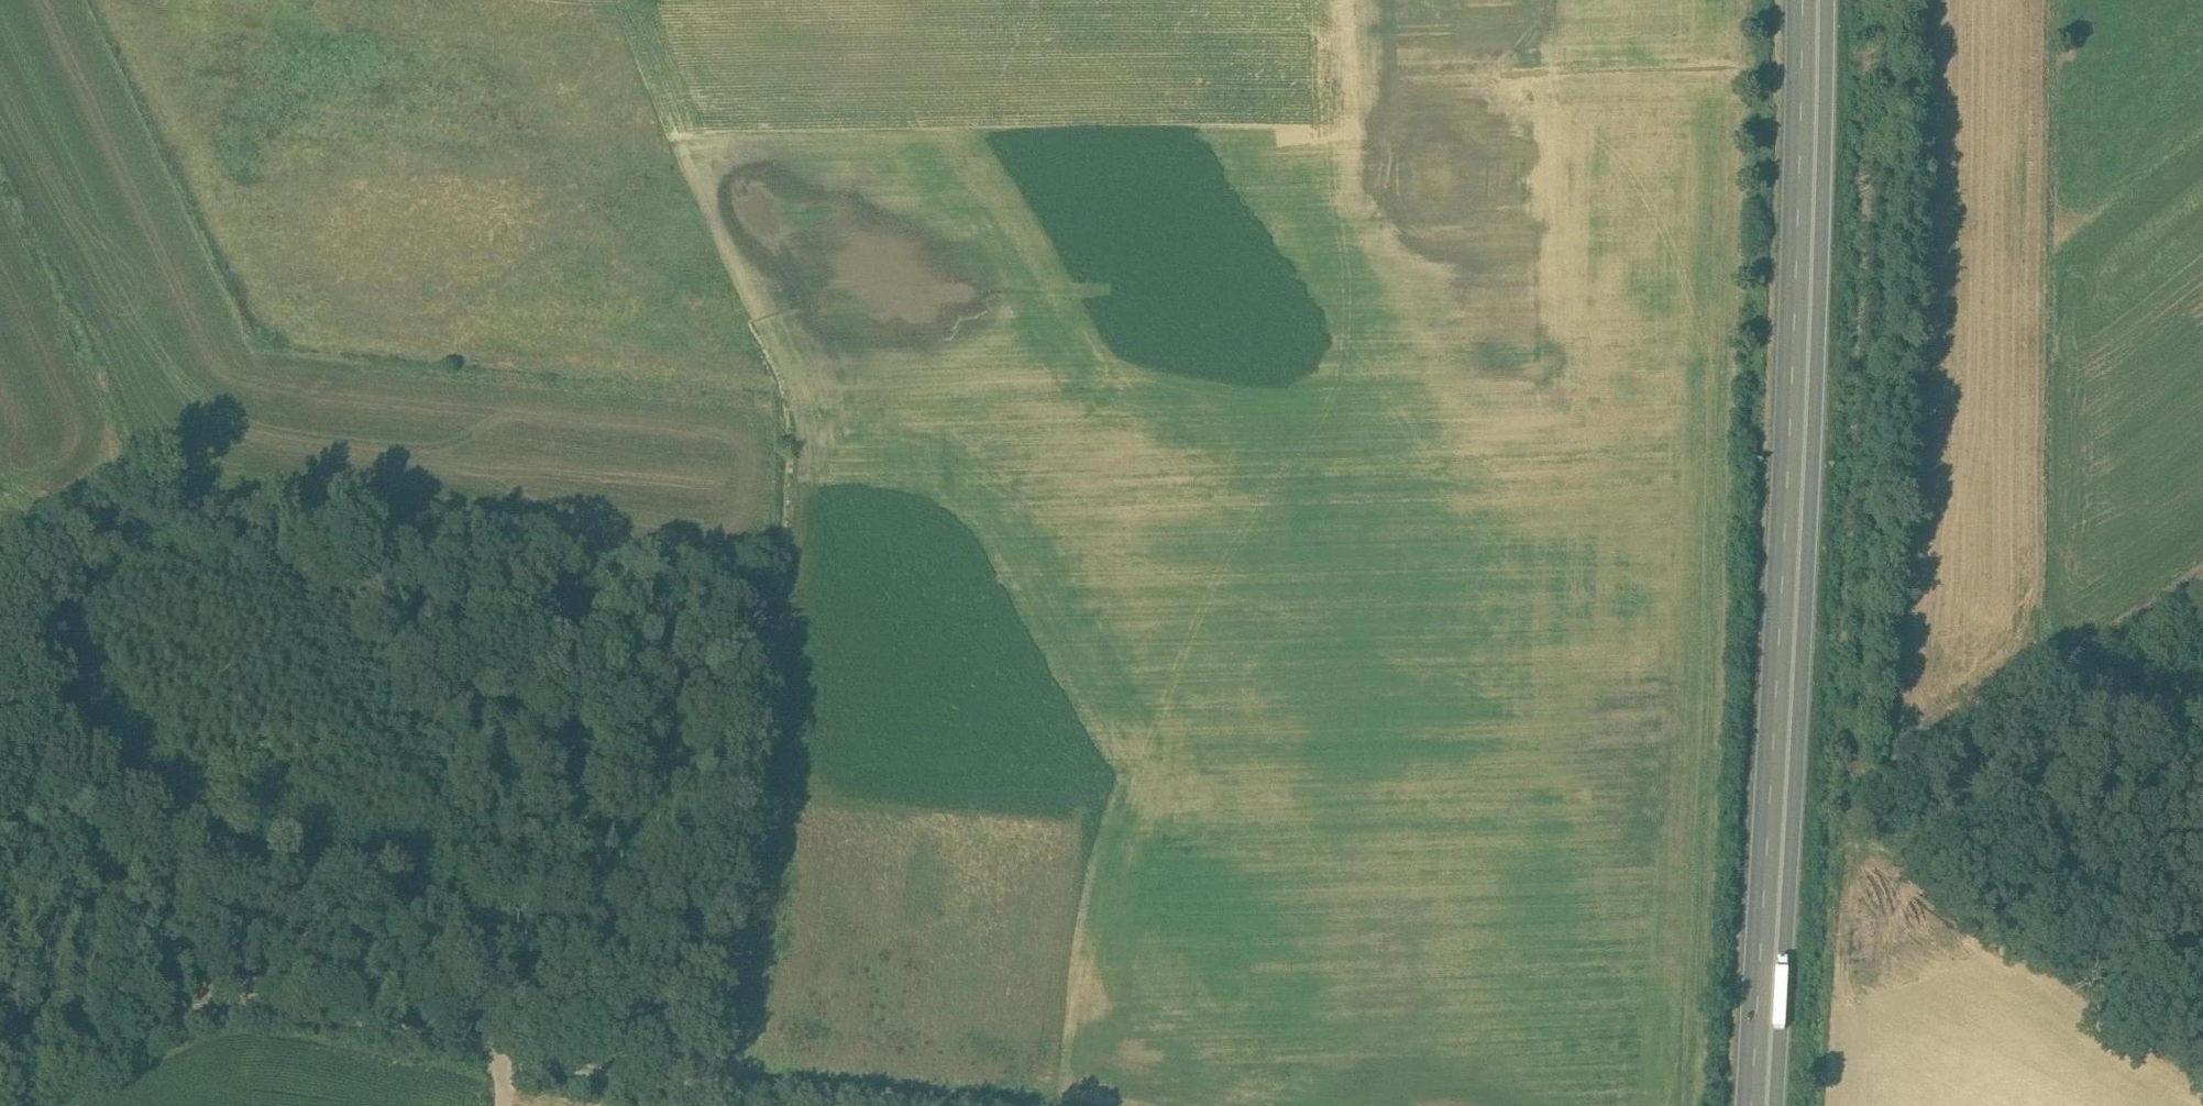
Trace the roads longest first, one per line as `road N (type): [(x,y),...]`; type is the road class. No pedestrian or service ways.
road 1 (trunk): [(1807,0),(1802,382),(1761,1105)]
road 2 (unclassified): [(2,1105),(182,1013),(229,1000),(276,1001),(484,1047),(502,1062),(503,1105)]
road 3 (track): [(502,1062),(539,1060),(652,1081),(723,1076),(974,1105)]
road 4 (track): [(2202,573),(1902,763),(1868,804),(1858,836)]

